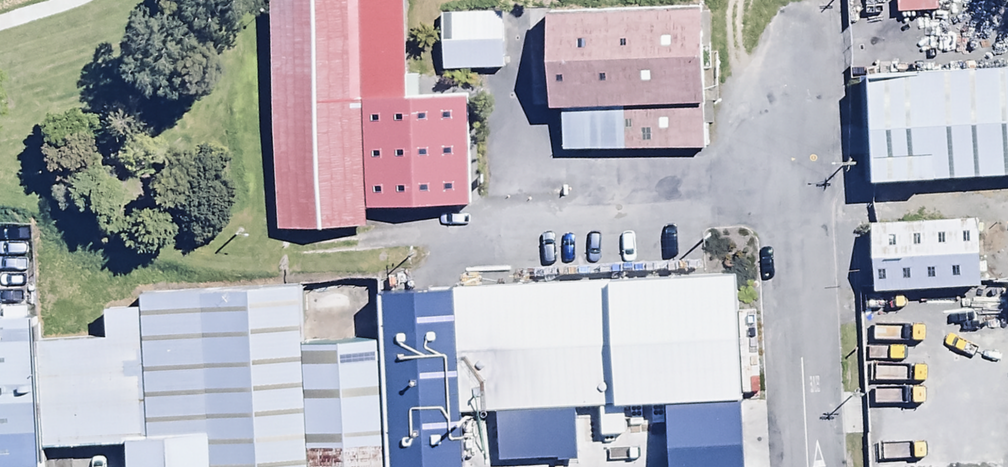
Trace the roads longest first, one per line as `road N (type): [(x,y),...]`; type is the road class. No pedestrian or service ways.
road 1 (residential): [(810,466),(800,181)]

